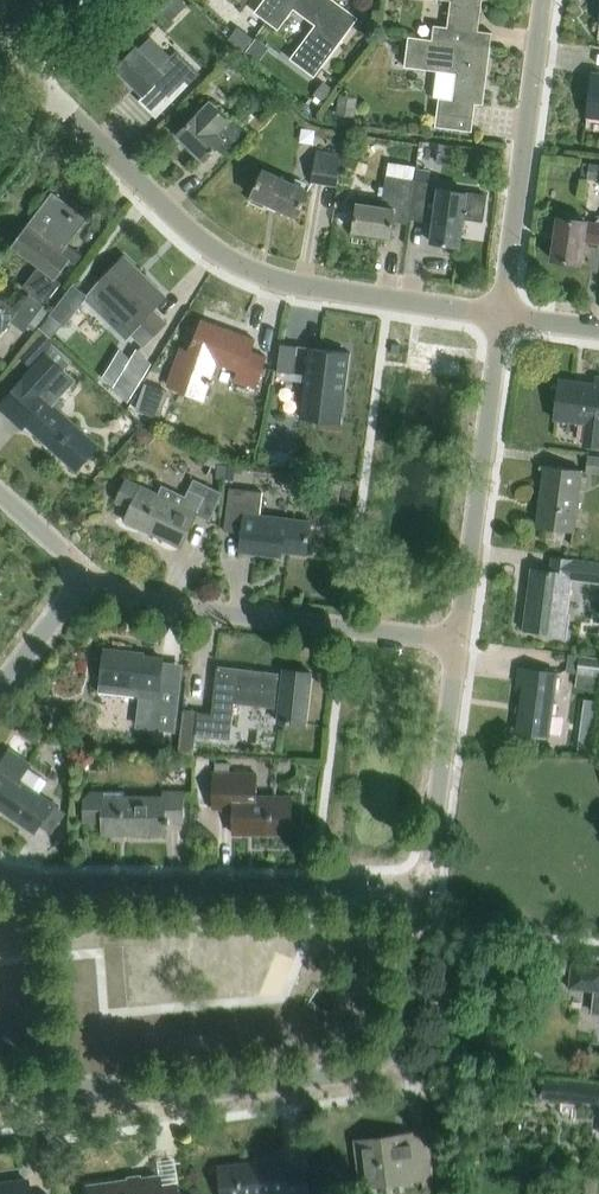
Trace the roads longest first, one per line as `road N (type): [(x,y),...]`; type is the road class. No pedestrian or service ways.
road 1 (residential): [(0,1089),(42,1084),(162,1093),(351,1070),(390,1055),(408,1021),(425,887)]
road 2 (residential): [(499,315),(273,278),(210,248),(58,101),(33,97)]
road 3 (residential): [(425,887),(39,886),(0,875)]
road 4 (residential): [(455,641),(166,608),(84,575)]
road 5 (residential): [(455,641),(499,315)]
road 6 (residential): [(499,315),(542,0)]
road 7 (residential): [(425,887),(455,641)]
road 8 (residential): [(0,687),(84,575)]

